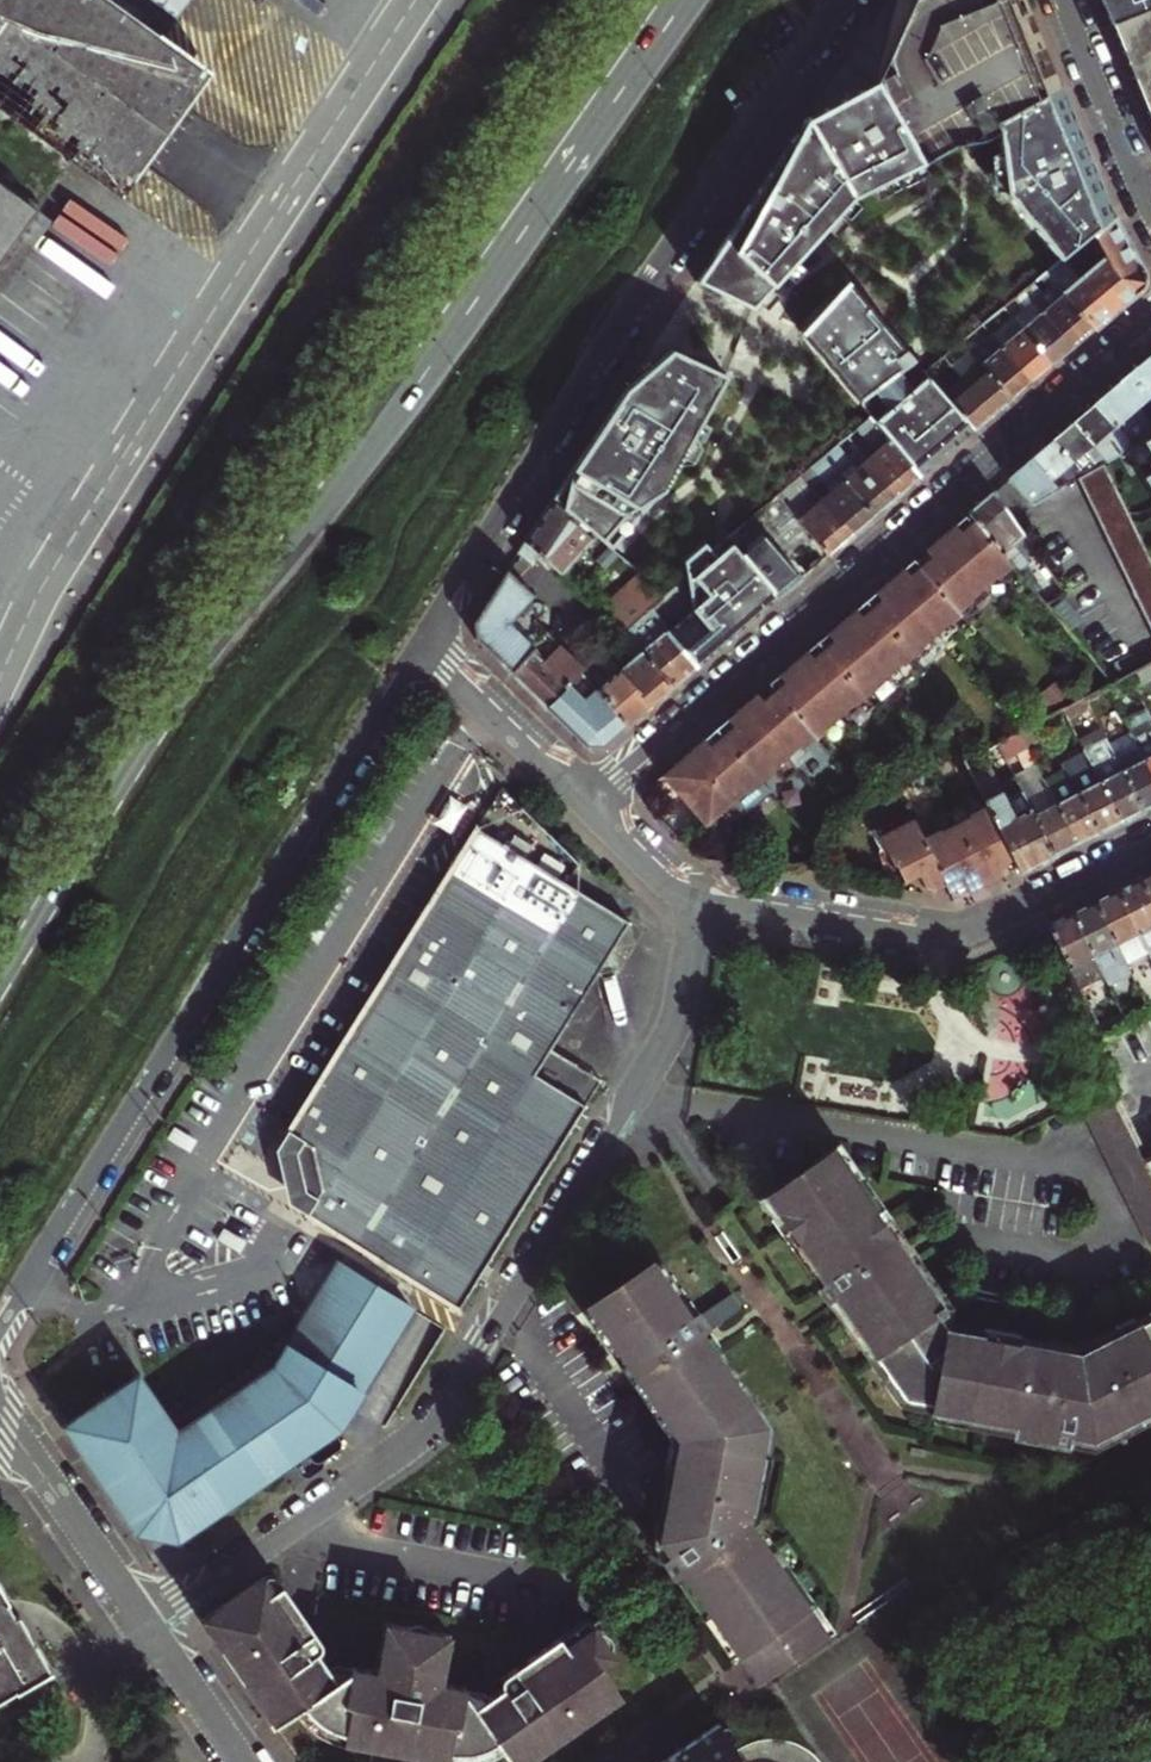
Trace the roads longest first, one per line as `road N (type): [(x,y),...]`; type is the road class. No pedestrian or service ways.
road 1 (primary): [(662,0),(148,714),(0,960)]
road 2 (residential): [(700,897),(669,1037),(433,1425),(147,1628)]
road 3 (residential): [(0,1331),(426,642)]
road 4 (residential): [(850,0),(644,296),(426,642)]
road 5 (residential): [(1150,313),(585,803)]
road 6 (residential): [(700,897),(945,931),(1009,913),(1150,840)]
road 7 (residential): [(0,1418),(147,1628)]
road 8 (residential): [(1150,210),(1059,0)]
road 9 (residential): [(426,642),(585,803)]
road 10 (residential): [(147,1628),(240,1761)]
road 11 (residential): [(585,803),(655,872),(700,897)]

